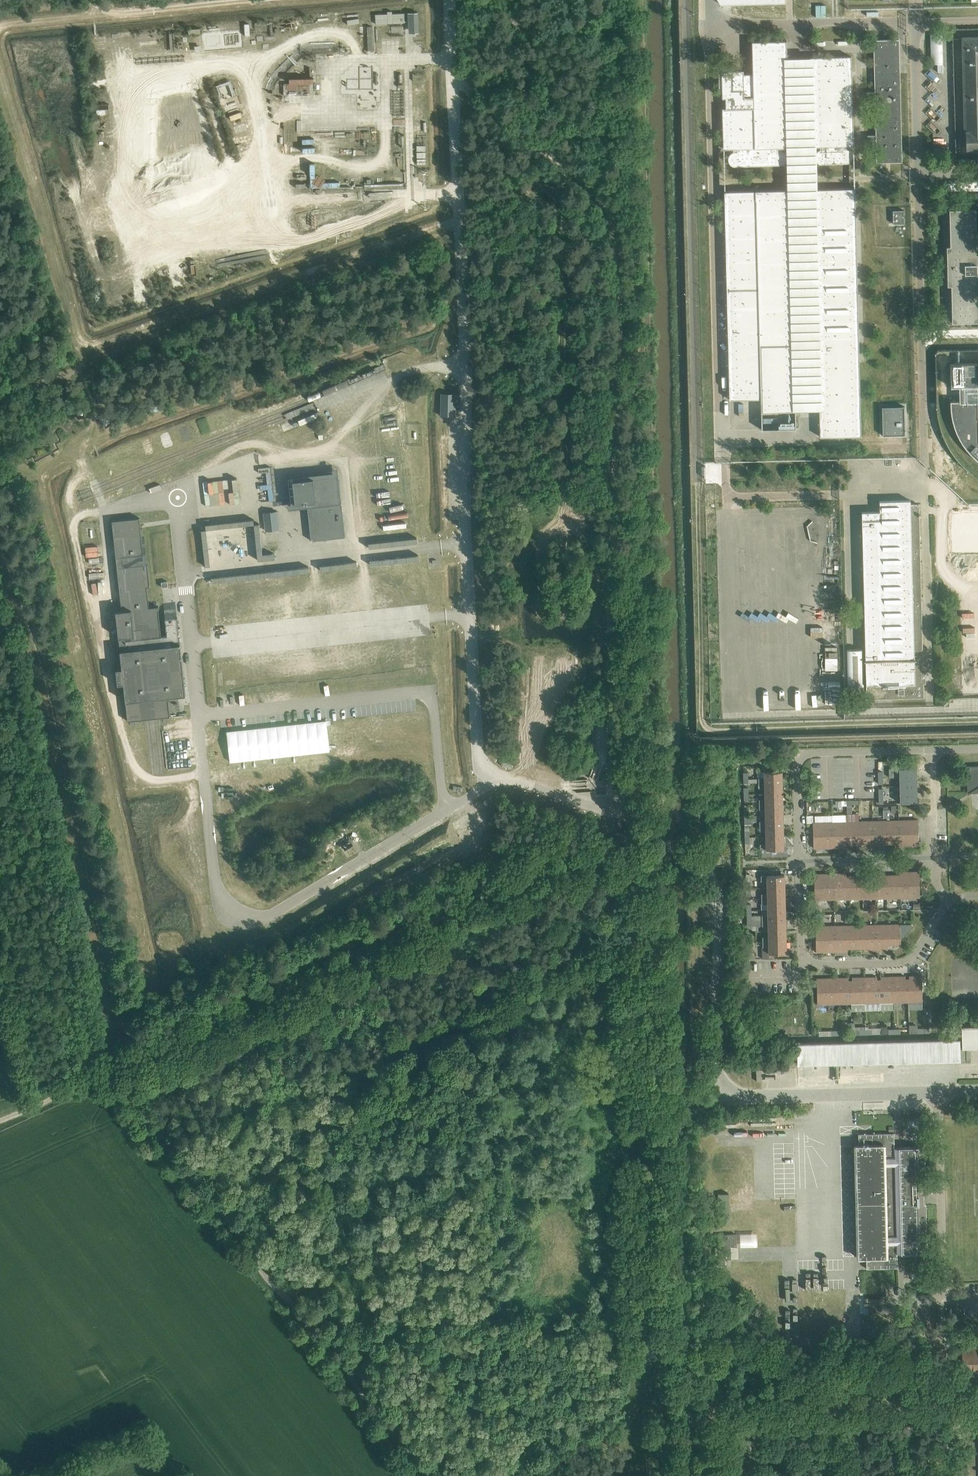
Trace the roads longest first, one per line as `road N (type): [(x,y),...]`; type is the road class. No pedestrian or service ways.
road 1 (track): [(451,57),(370,58),(322,36),(251,68),(223,63),(149,80),(133,103),(123,159),(129,218),(145,249),(183,255),(274,224),(295,237),(322,237),(410,203),(456,195)]
road 2 (track): [(616,811),(615,225),(587,185),(452,80)]
road 3 (track): [(646,828),(0,1121)]
road 4 (unclassified): [(939,1092),(728,1093),(717,1057),(716,889),(704,869),(646,828)]
road 5 (track): [(0,80),(91,379),(82,448),(93,478)]
road 6 (track): [(106,512),(74,517),(72,529),(133,767),(157,783),(206,776)]
road 7 (track): [(462,365),(403,374),(326,449),(282,452),(258,441),(227,448),(194,480)]
road 8 (residential): [(799,862),(806,962),(907,960),(948,900)]
road 9 (track): [(270,1280),(120,1085),(117,1066)]
road 10 (unclassified): [(750,1475),(754,1450),(788,1419),(977,1408)]
road 11 (track): [(258,0),(0,28)]
road 12 (unclassified): [(424,1475),(270,1280)]
road 13 (residential): [(932,750),(804,754),(797,764),(799,862)]
road 14 (unclassified): [(944,1299),(939,1092)]
road 15 (track): [(274,224),(251,68)]
road 16 (residential): [(799,862),(935,859)]

